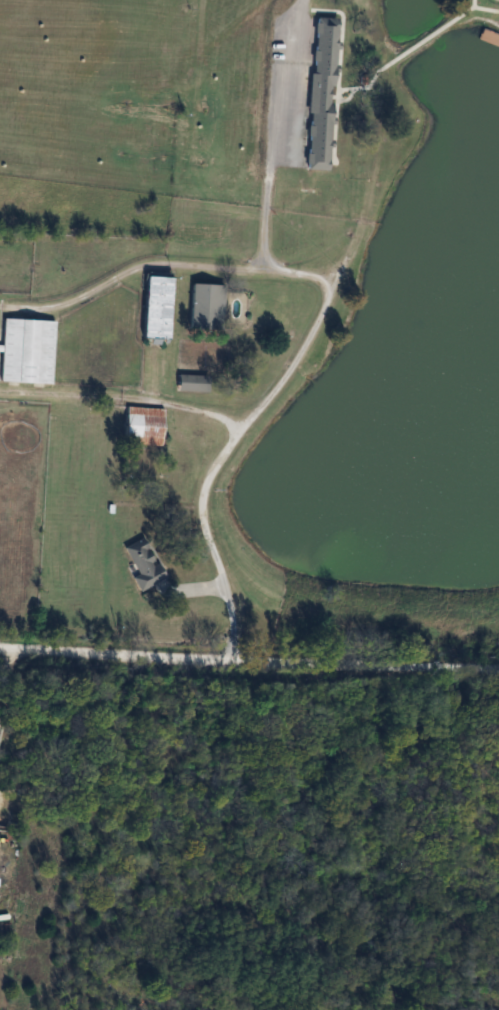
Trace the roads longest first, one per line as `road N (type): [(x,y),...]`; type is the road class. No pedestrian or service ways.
road 1 (residential): [(498,667),(0,647)]
road 2 (residential): [(237,659),(234,615),(201,512),(203,491),(239,429),(301,353),(335,279)]

